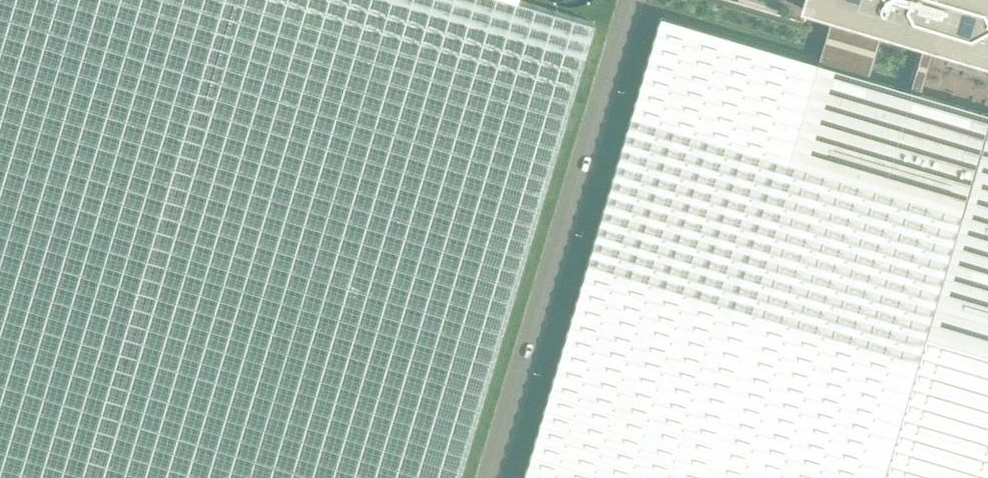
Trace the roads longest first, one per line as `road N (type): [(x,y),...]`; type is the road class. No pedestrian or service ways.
road 1 (unclassified): [(491,477),(632,0)]

